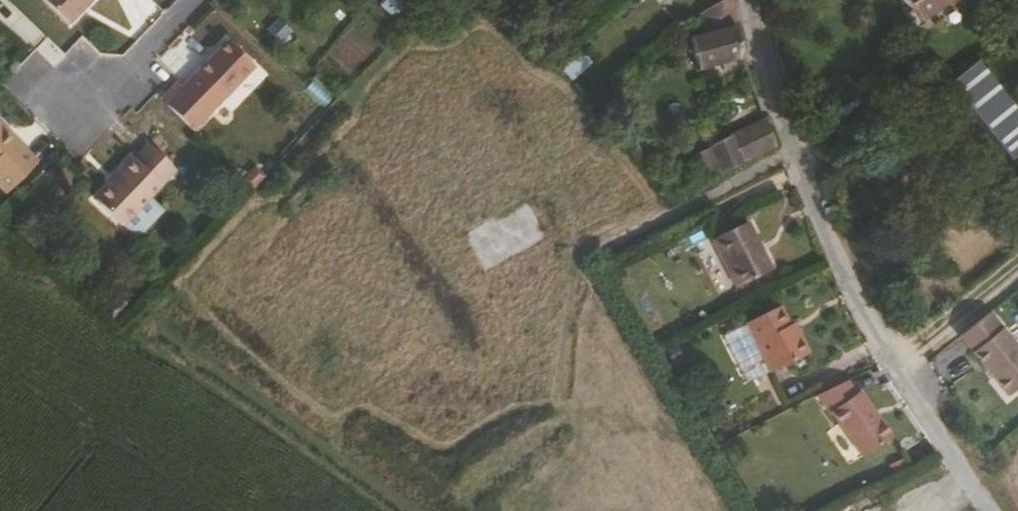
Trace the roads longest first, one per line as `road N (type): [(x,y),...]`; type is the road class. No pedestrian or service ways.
road 1 (residential): [(754,0),(795,153),(869,325),(992,510)]
road 2 (residential): [(192,0),(96,100)]

